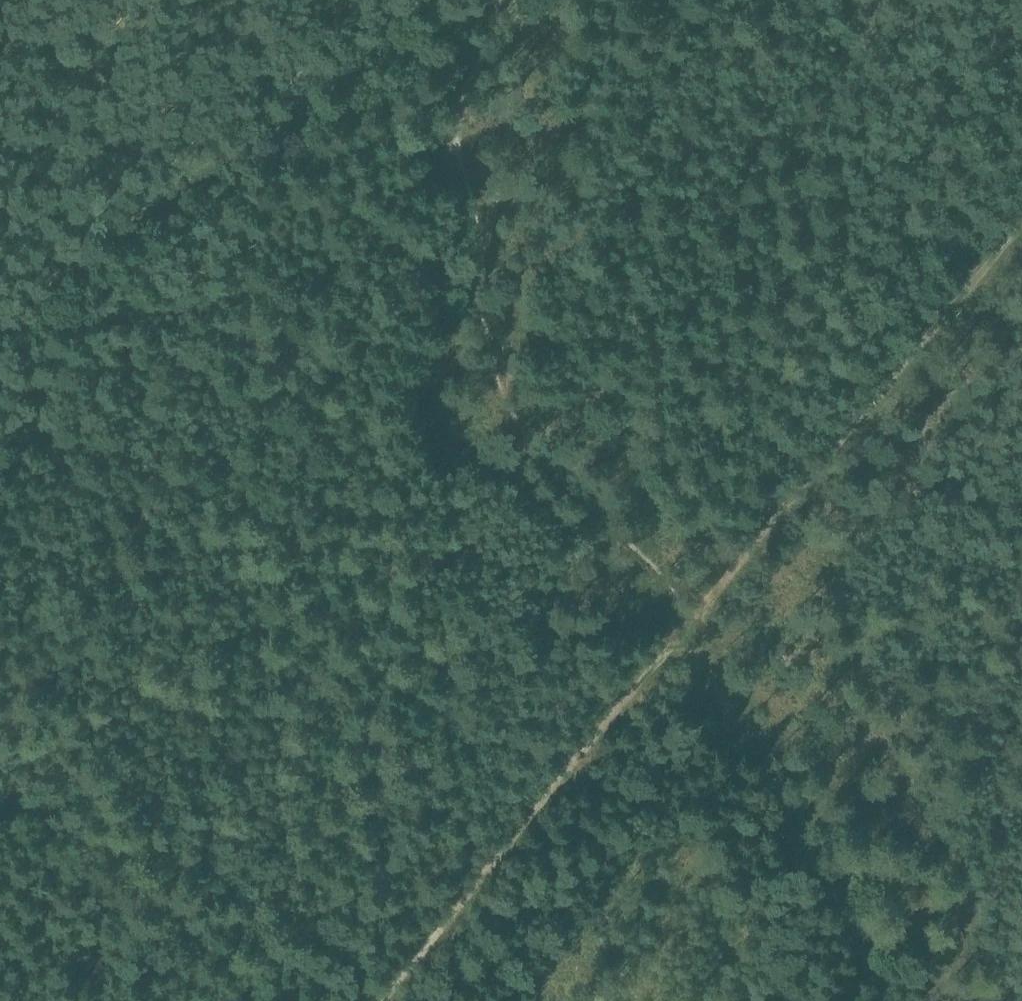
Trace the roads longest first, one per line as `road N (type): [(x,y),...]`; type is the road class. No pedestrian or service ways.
road 1 (track): [(1021,230),(681,636)]
road 2 (track): [(681,636),(373,1000)]
road 3 (track): [(681,636),(723,732),(879,1000)]

